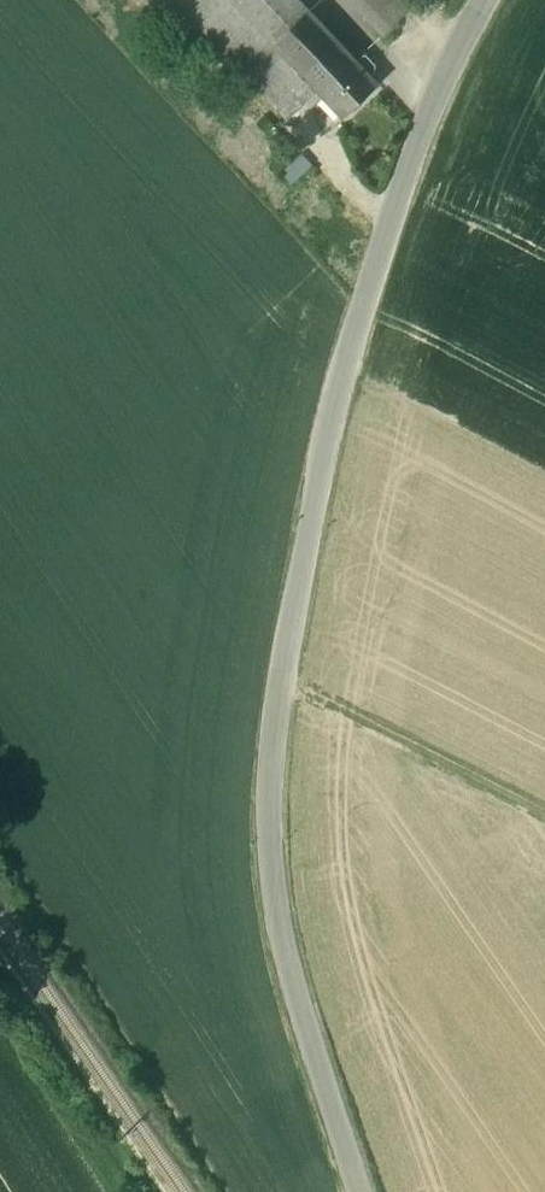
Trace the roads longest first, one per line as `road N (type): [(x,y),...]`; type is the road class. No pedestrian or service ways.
road 1 (unclassified): [(357,1191),(287,954),(267,793),(335,400),(392,213),(457,44),(483,0)]
road 2 (track): [(284,689),(544,821)]

